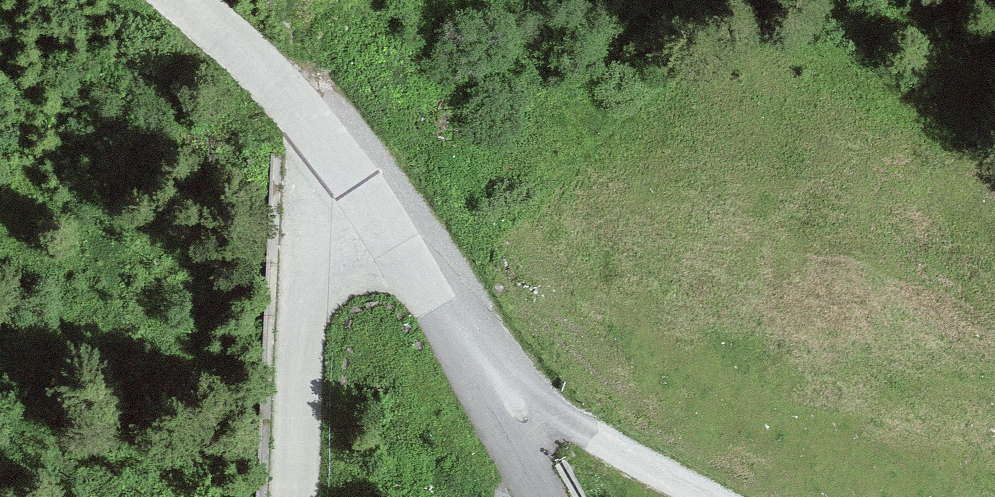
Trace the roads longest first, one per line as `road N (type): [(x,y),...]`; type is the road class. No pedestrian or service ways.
road 1 (unclassified): [(323,138),(527,424),(566,496)]
road 2 (unclassified): [(323,138),(301,496)]
road 3 (unclassified): [(190,0),(323,138)]
road 4 (track): [(527,424),(600,448),(692,496)]

